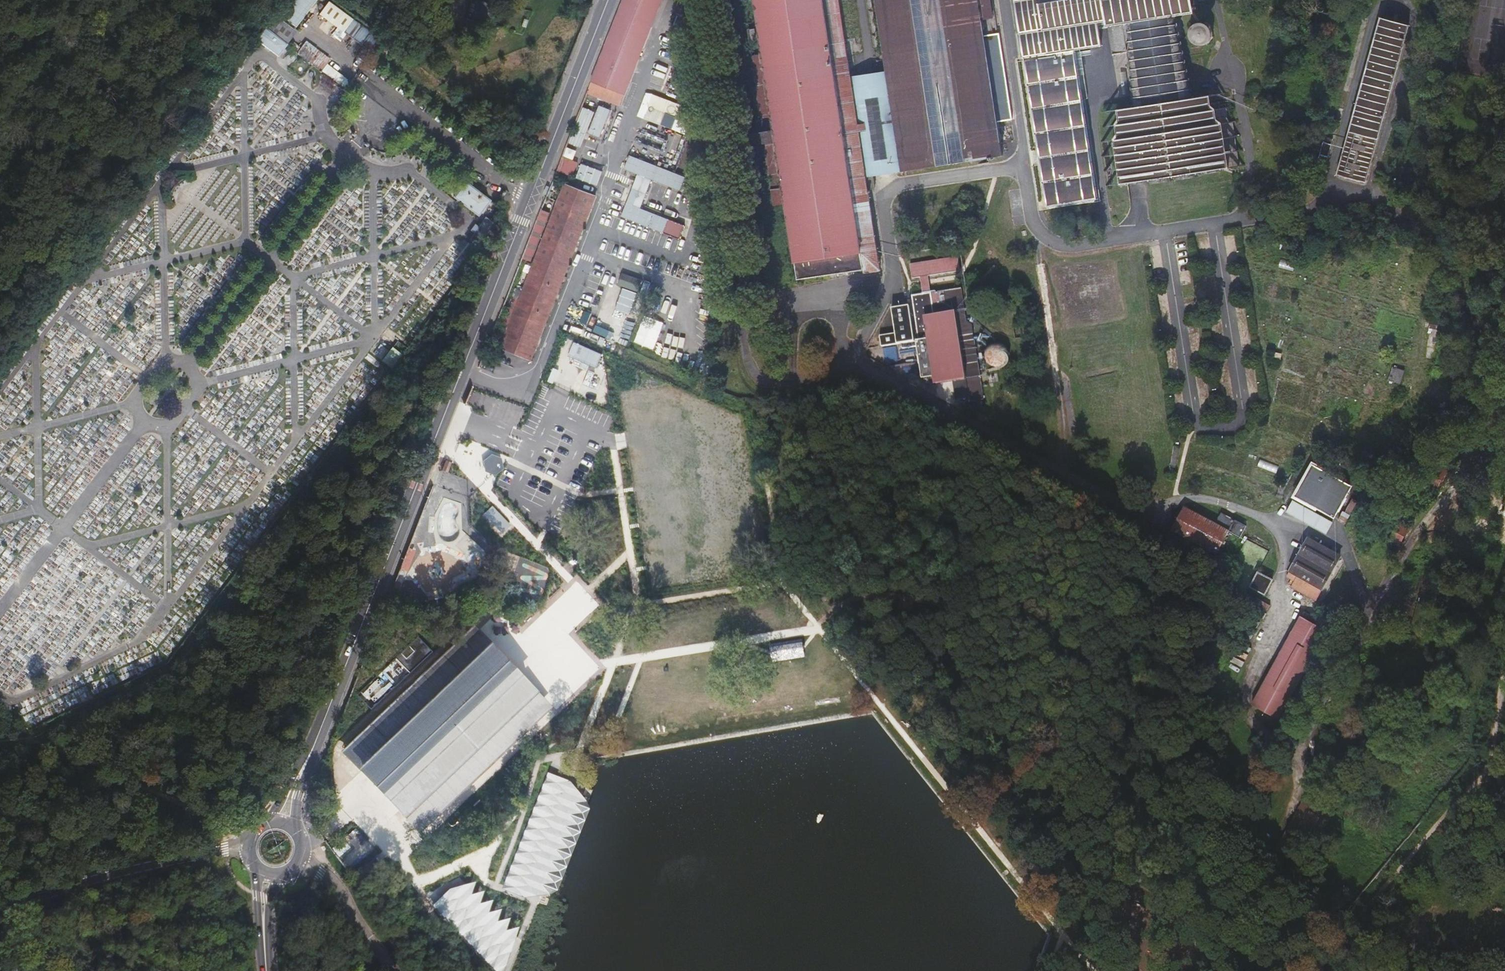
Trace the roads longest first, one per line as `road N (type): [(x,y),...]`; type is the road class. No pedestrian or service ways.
road 1 (secondary): [(307,759),(608,0)]
road 2 (track): [(1319,970),(1488,769),(1504,669)]
road 3 (unclassified): [(0,903),(224,851)]
road 4 (track): [(40,751),(159,786),(199,806),(224,830)]

